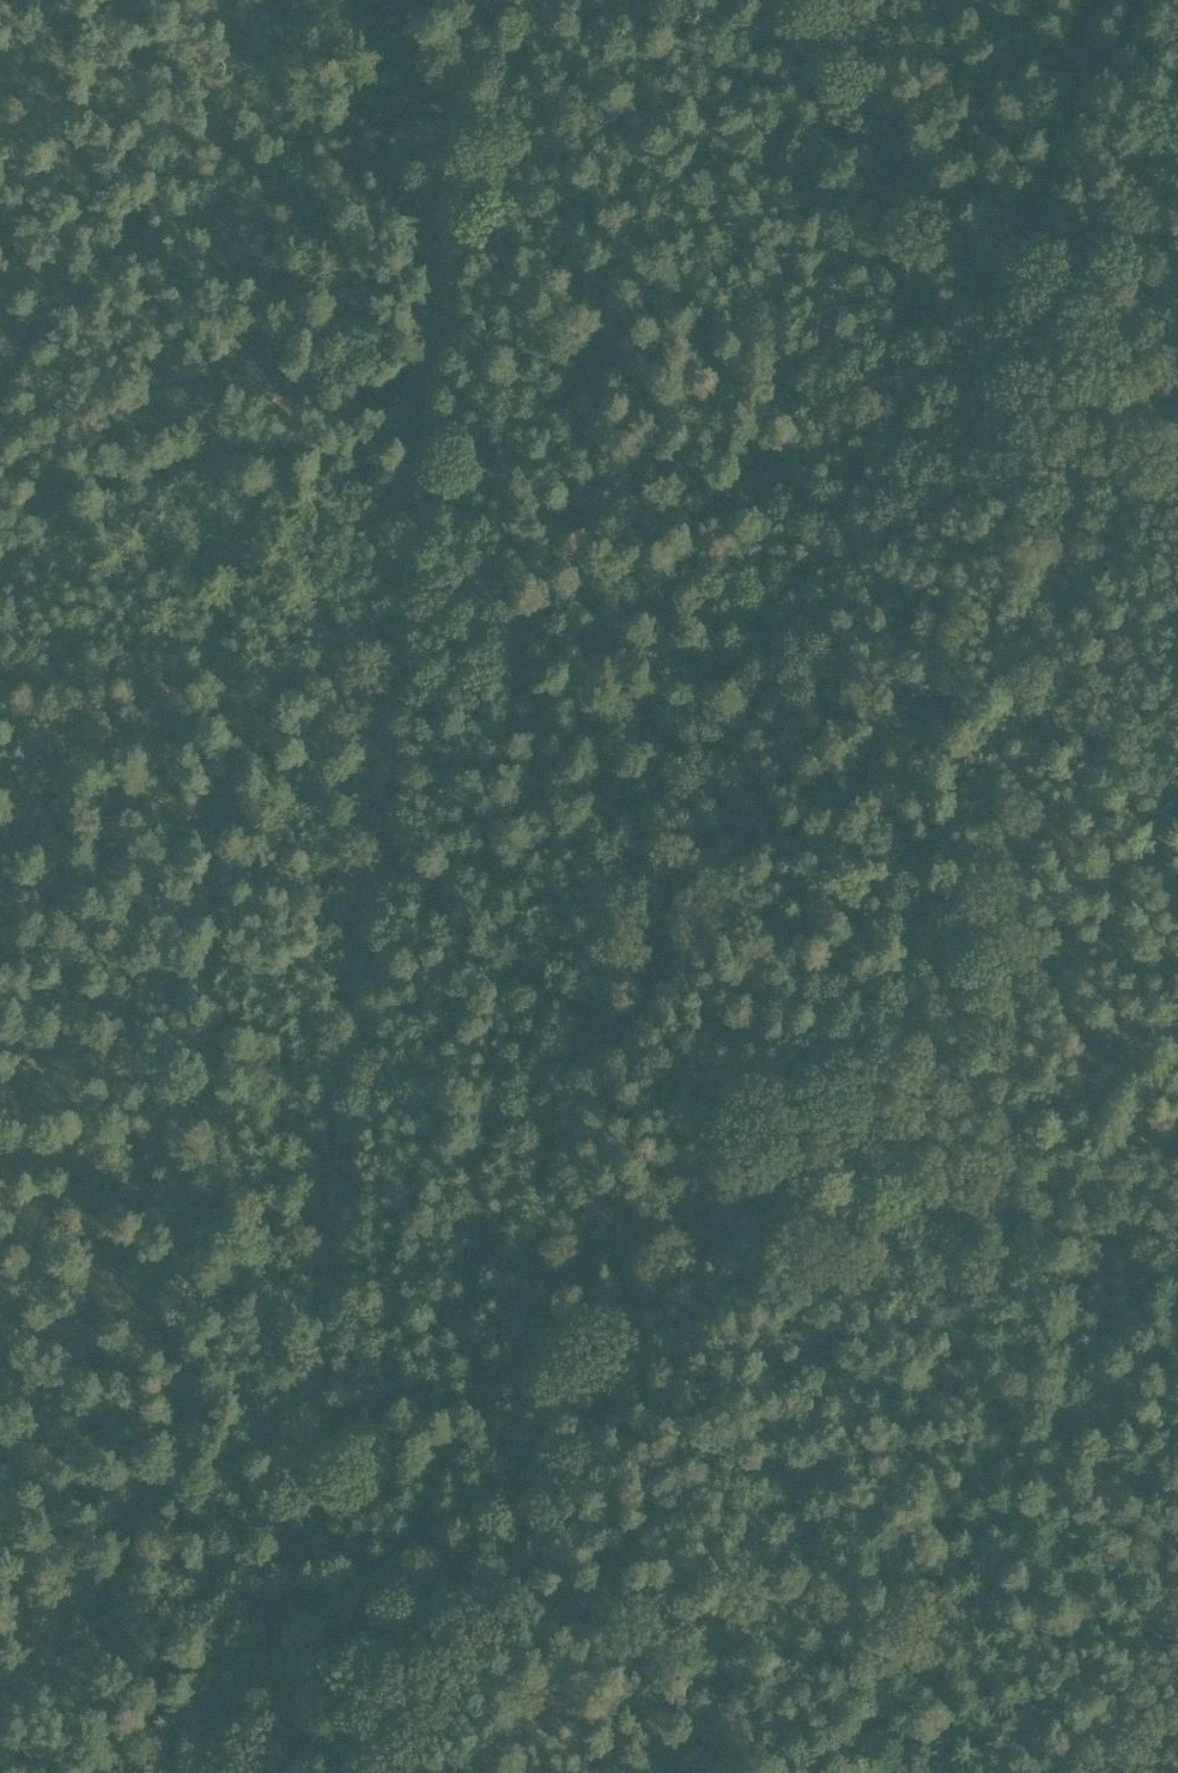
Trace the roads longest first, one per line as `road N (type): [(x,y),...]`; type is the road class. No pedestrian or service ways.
road 1 (track): [(476,0),(302,1610)]
road 2 (track): [(1077,574),(1049,609),(1004,818),(990,940),(942,1062),(849,1137),(721,1213),(611,1346),(498,1507),(433,1556),(302,1610)]
road 3 (track): [(399,677),(0,697)]
road 4 (track): [(1077,574),(1065,516),(1066,454),(1130,320),(1177,262)]
road 5 (track): [(1177,805),(1077,574)]
road 6 (track): [(302,1610),(289,1772)]

